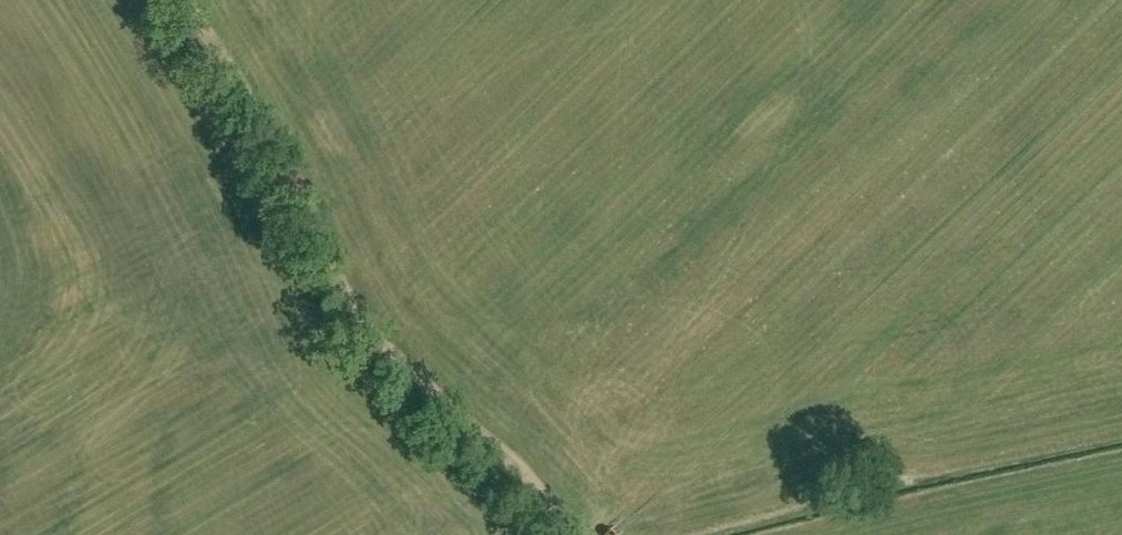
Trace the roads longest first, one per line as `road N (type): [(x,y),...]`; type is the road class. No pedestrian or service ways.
road 1 (track): [(185,0),(291,161),(358,309),(423,383),(504,454),(540,497),(547,534)]

